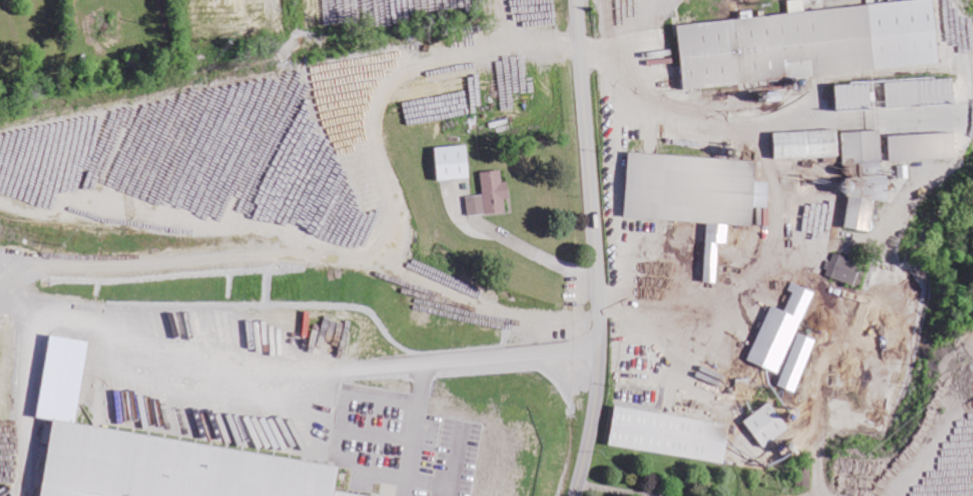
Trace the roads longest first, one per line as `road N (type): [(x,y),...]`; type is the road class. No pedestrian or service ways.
road 1 (secondary): [(576,495),(602,356),(583,0)]

